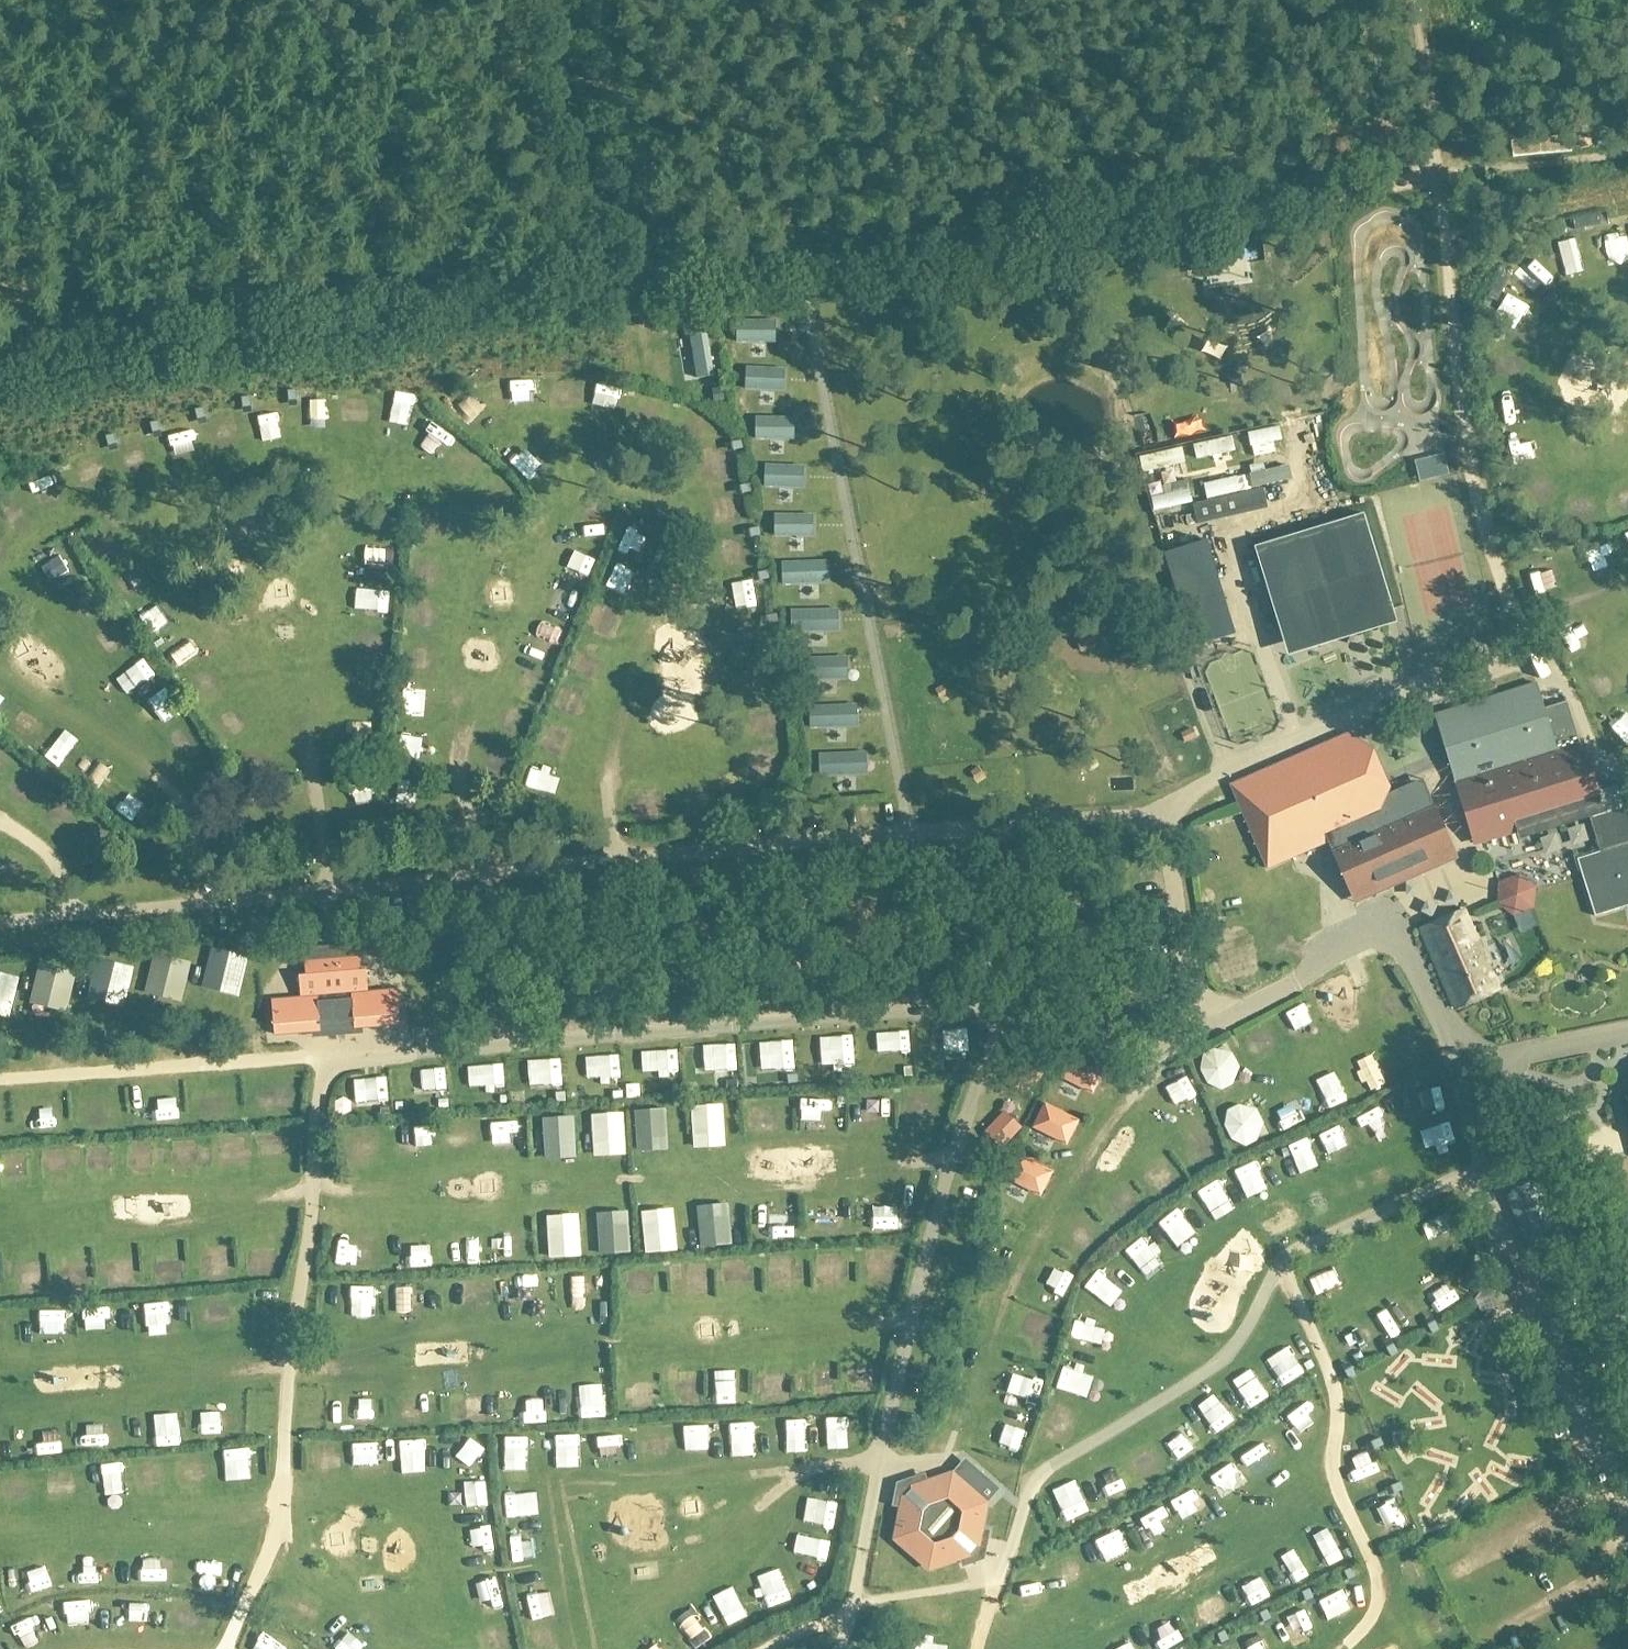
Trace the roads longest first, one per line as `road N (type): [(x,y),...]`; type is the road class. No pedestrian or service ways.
road 1 (track): [(0,369),(615,288)]
road 2 (track): [(915,248),(1438,175)]
road 3 (track): [(1282,1262),(1328,1370),(1337,1412),(1335,1488),(1376,1578),(1371,1618),(1346,1648)]
road 4 (track): [(1030,1480),(969,1428),(967,1398),(1023,1255),(1074,1191),(1110,1163)]
road 5 (track): [(0,1078),(302,1056)]
road 6 (track): [(615,288),(915,248)]
road 7 (track): [(615,288),(564,0)]
road 8 (track): [(1016,233),(1008,149),(980,40)]
road 9 (track): [(1627,152),(1438,175)]
road 10 (track): [(1438,175),(1411,0)]
road 11 (track): [(758,1504),(814,1469),(882,1462)]

